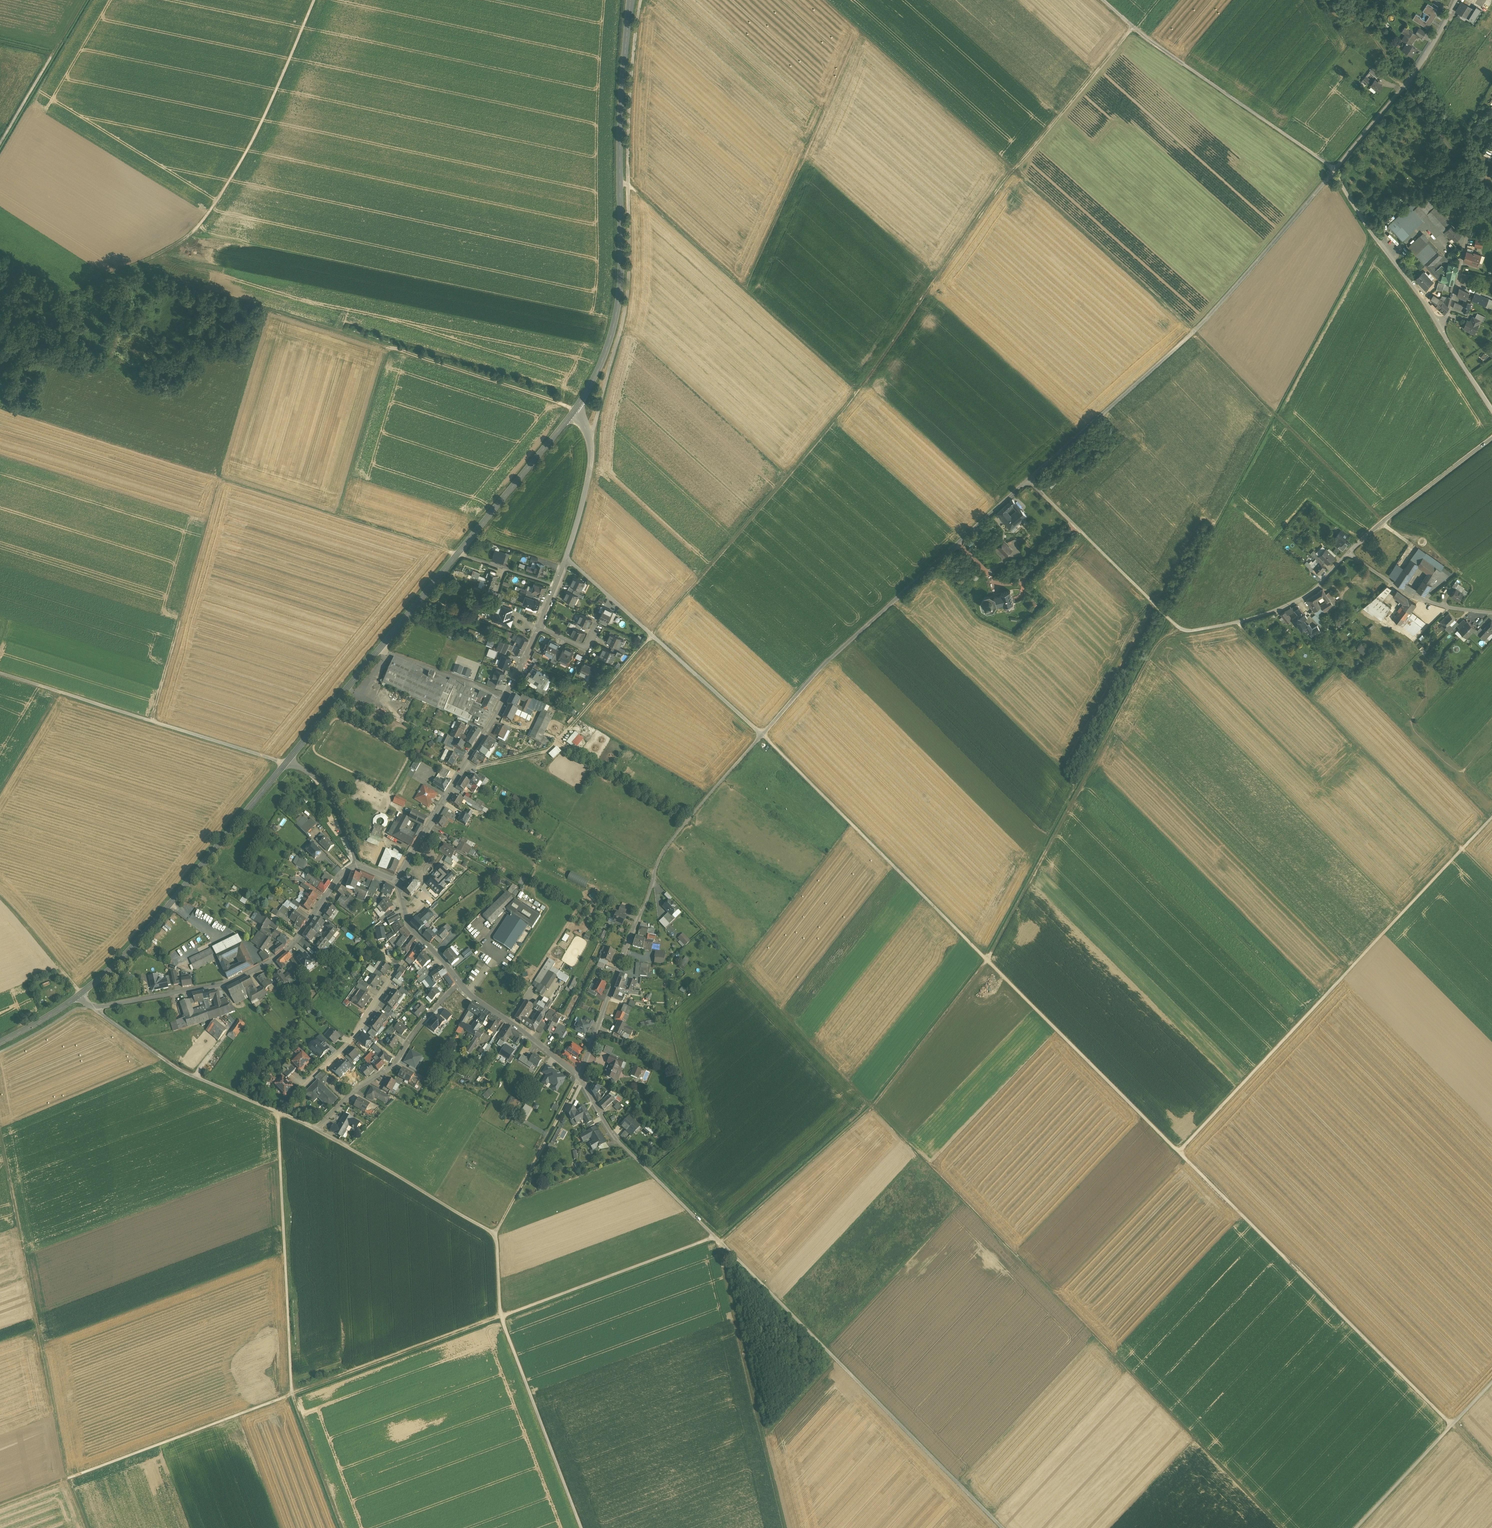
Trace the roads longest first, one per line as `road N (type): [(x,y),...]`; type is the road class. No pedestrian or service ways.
road 1 (track): [(1452,1425),(762,735)]
road 2 (track): [(1385,519),(1015,169),(1132,27)]
road 3 (track): [(650,634),(850,402),(1015,169)]
road 4 (track): [(872,1106),(1282,1527)]
road 5 (track): [(151,721),(219,479),(457,554)]
road 6 (track): [(762,735),(666,848),(654,876),(872,1106)]
road 7 (track): [(314,0),(252,144),(201,224),(151,258),(48,306),(0,347)]
road 8 (track): [(574,410),(136,264)]
road 9 (track): [(1182,1155),(1491,824)]
road 10 (track): [(714,1236),(292,1395)]
road 11 (tertiary): [(632,0),(620,289),(608,347),(574,410)]
road 12 (track): [(1002,1527),(722,1243)]
road 13 (track): [(1165,637),(992,951)]
road 14 (track): [(0,1132),(67,1478)]
road 15 (track): [(1238,622),(1465,851)]
road 16 (track): [(621,183),(858,391)]
road 17 (residential): [(357,866),(288,949),(257,970),(220,986),(94,1007)]
road 18 (tertiary): [(286,764),(126,955),(81,994)]
road 19 (track): [(495,1234),(501,1317),(581,1527)]
road 20 (track): [(0,673),(286,764)]
road 21 (residential): [(1406,83),(1335,170),(1437,322)]
road 22 (unclassified): [(395,881),(539,627)]
road 23 (track): [(722,1243),(786,1527)]
road 24 (track): [(279,1111),(292,1395)]
road 25 (track): [(748,291),(863,34)]
road 26 (residential): [(1406,83),(1466,170),(1483,180),(1453,305),(1437,322)]
road 27 (track): [(762,735),(828,661),(959,544)]
road 28 (tertiary): [(457,554),(286,764)]
road 29 (track): [(762,735),(566,559)]
road 30 (track): [(826,0),(1015,169)]
road 31 (track): [(1132,27),(1335,170)]
road 32 (track): [(292,1395),(67,1478)]
road 33 (residential): [(279,1111),(349,1043),(421,939)]
road 34 (residential): [(654,876),(579,1077)]
road 35 (unclassified): [(94,1007),(179,1069),(279,1111)]
road 36 (track): [(655,872),(477,768)]
road 37 (residential): [(320,1129),(358,1087),(392,1066),(460,983)]
road 38 (track): [(722,1243),(872,1106)]
road 39 (track): [(872,1106),(992,951)]
road 40 (tertiary): [(574,410),(457,554)]
road 41 (residential): [(1491,439),(1350,552)]
road 42 (track): [(337,516),(389,349)]
road 43 (track): [(351,1149),(495,1234)]
road 44 (track): [(495,1234),(571,1092)]
road 45 (residential): [(1350,552),(1408,594),(1491,613)]
road 46 (unclassified): [(556,585),(585,493),(588,434)]
road 47 (track): [(687,822),(557,743)]
road 48 (residential): [(579,1077),(460,983)]
road 49 (track): [(342,1527),(292,1395)]
road 50 (track): [(1452,1425),(1356,1527)]
road 51 (residential): [(1350,552),(1314,591),(1240,622)]
road 52 (residential): [(286,764),(330,794),(357,866)]
road 53 (track): [(0,897),(81,994)]

